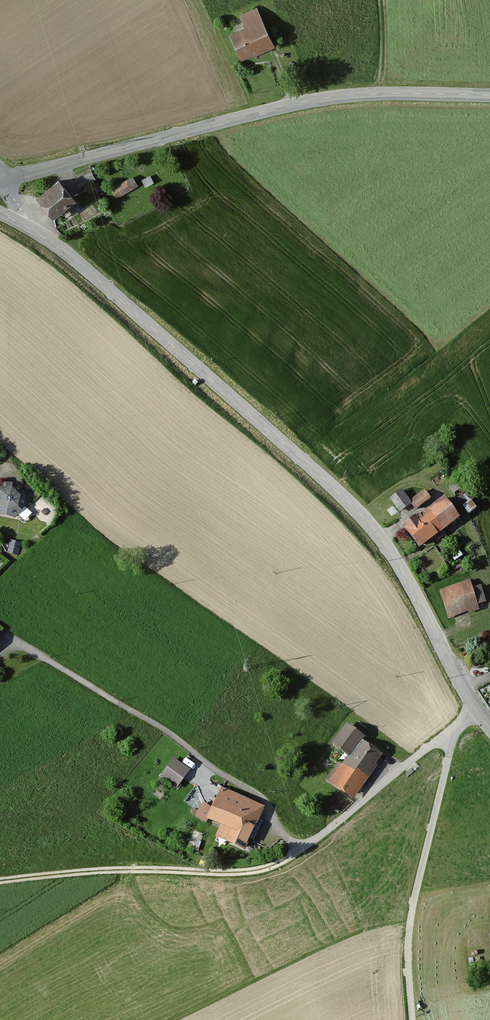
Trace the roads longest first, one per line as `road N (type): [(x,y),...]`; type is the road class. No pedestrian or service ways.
road 1 (tertiary): [(489,727),(364,518),(76,261),(0,213)]
road 2 (tertiary): [(4,182),(329,98),(489,94)]
road 3 (track): [(0,881),(251,871),(302,847)]
road 4 (track): [(411,1019),(414,897),(454,730)]

